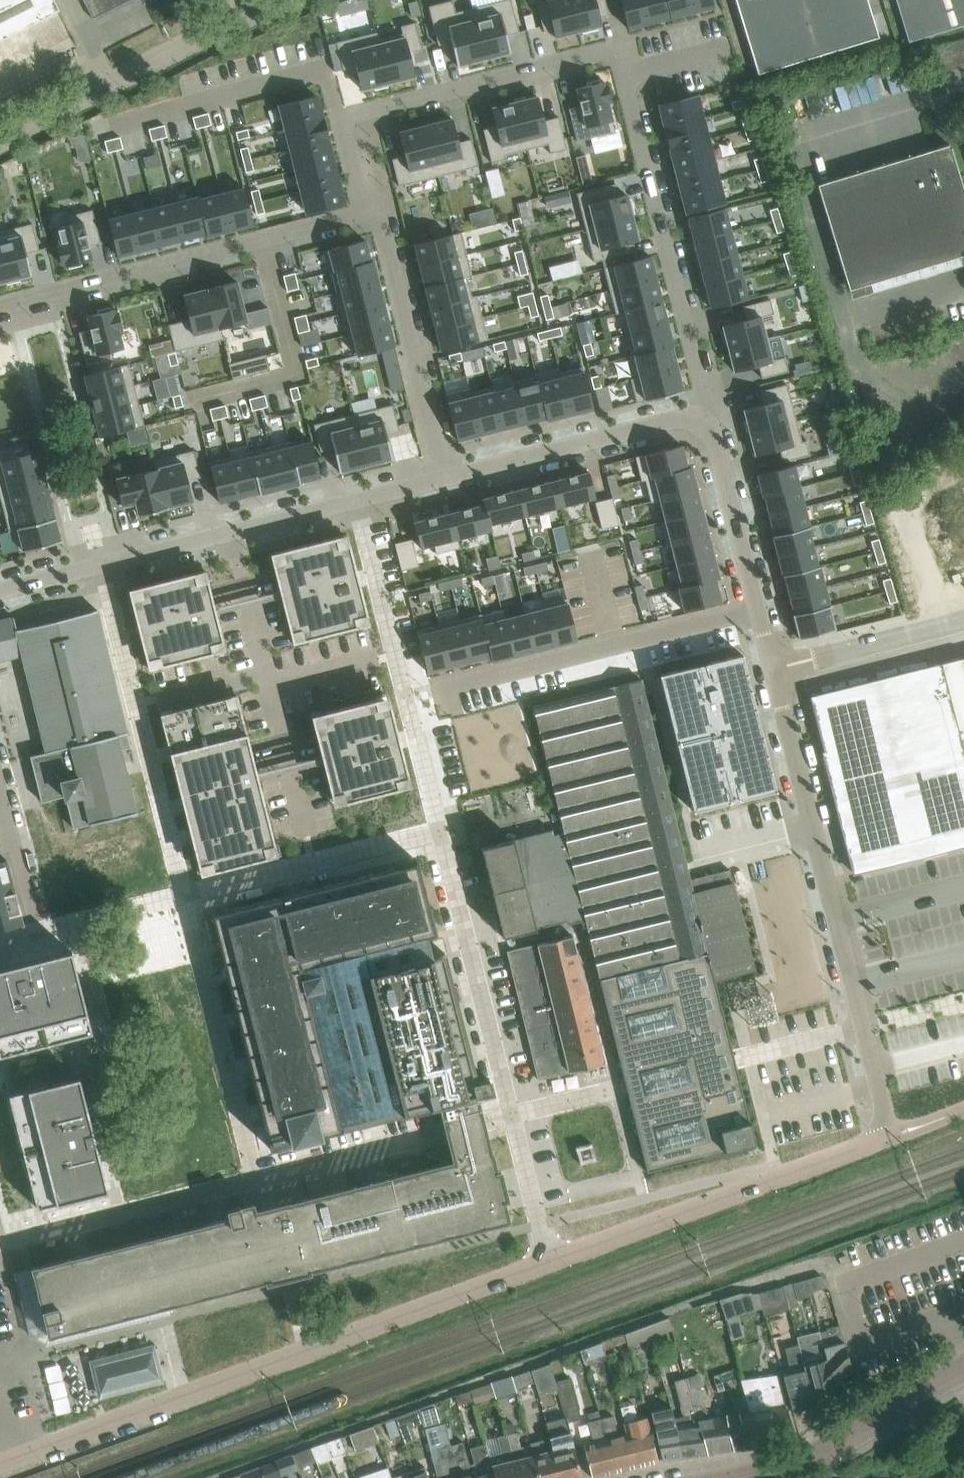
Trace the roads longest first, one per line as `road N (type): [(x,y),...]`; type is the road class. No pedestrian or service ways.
road 1 (residential): [(703,420),(616,50),(337,121),(362,215)]
road 2 (residential): [(256,1180),(100,565)]
road 3 (residential): [(0,1462),(548,1261)]
road 4 (residential): [(771,666),(889,1136)]
road 5 (residential): [(362,215),(0,304)]
road 6 (residential): [(548,1261),(889,1136)]
road 7 (residential): [(407,698),(756,608)]
road 8 (residential): [(100,565),(444,477)]
road 9 (unclassified): [(0,141),(290,0)]
road 10 (residential): [(362,215),(380,222),(444,477)]
road 11 (residential): [(444,477),(689,415),(703,420)]
road 12 (residential): [(256,1180),(509,1111)]
road 13 (residential): [(4,1241),(256,1180)]
road 14 (unclassified): [(771,666),(963,618)]
road 15 (residential): [(703,420),(714,435),(756,608)]
road 16 (residential): [(737,1477),(812,1458),(913,1399)]
road 17 (unclassified): [(509,1111),(548,1261)]
road 18 (residential): [(0,800),(37,933)]

